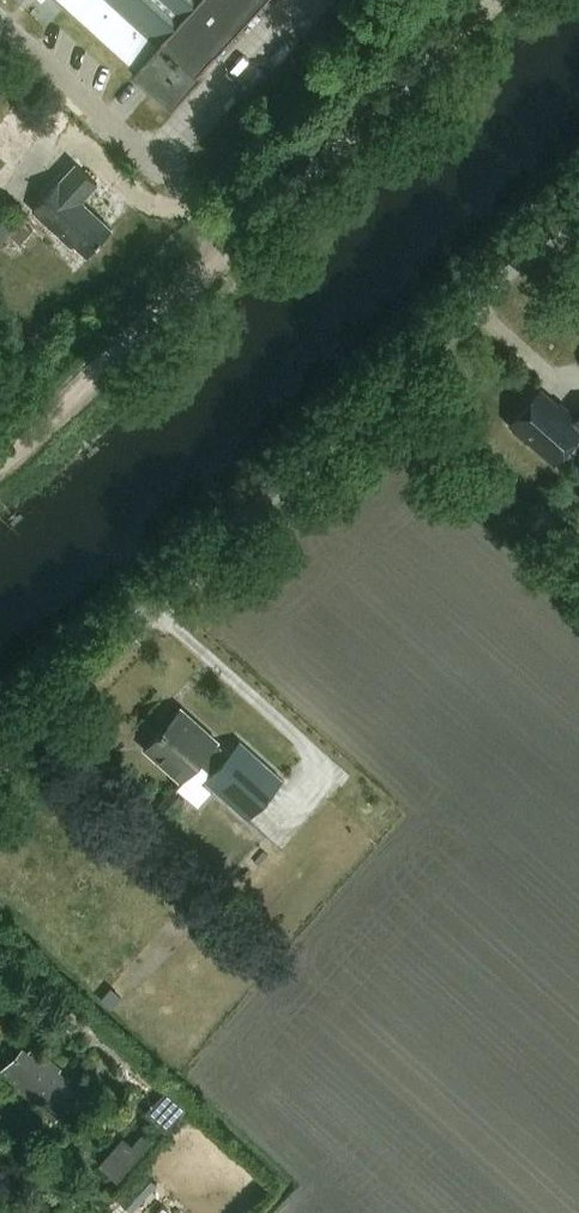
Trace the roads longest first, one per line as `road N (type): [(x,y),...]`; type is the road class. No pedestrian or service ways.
road 1 (unclassified): [(0,754),(578,203)]
road 2 (track): [(0,464),(49,431),(499,0)]
road 3 (unclassified): [(0,26),(247,241)]

